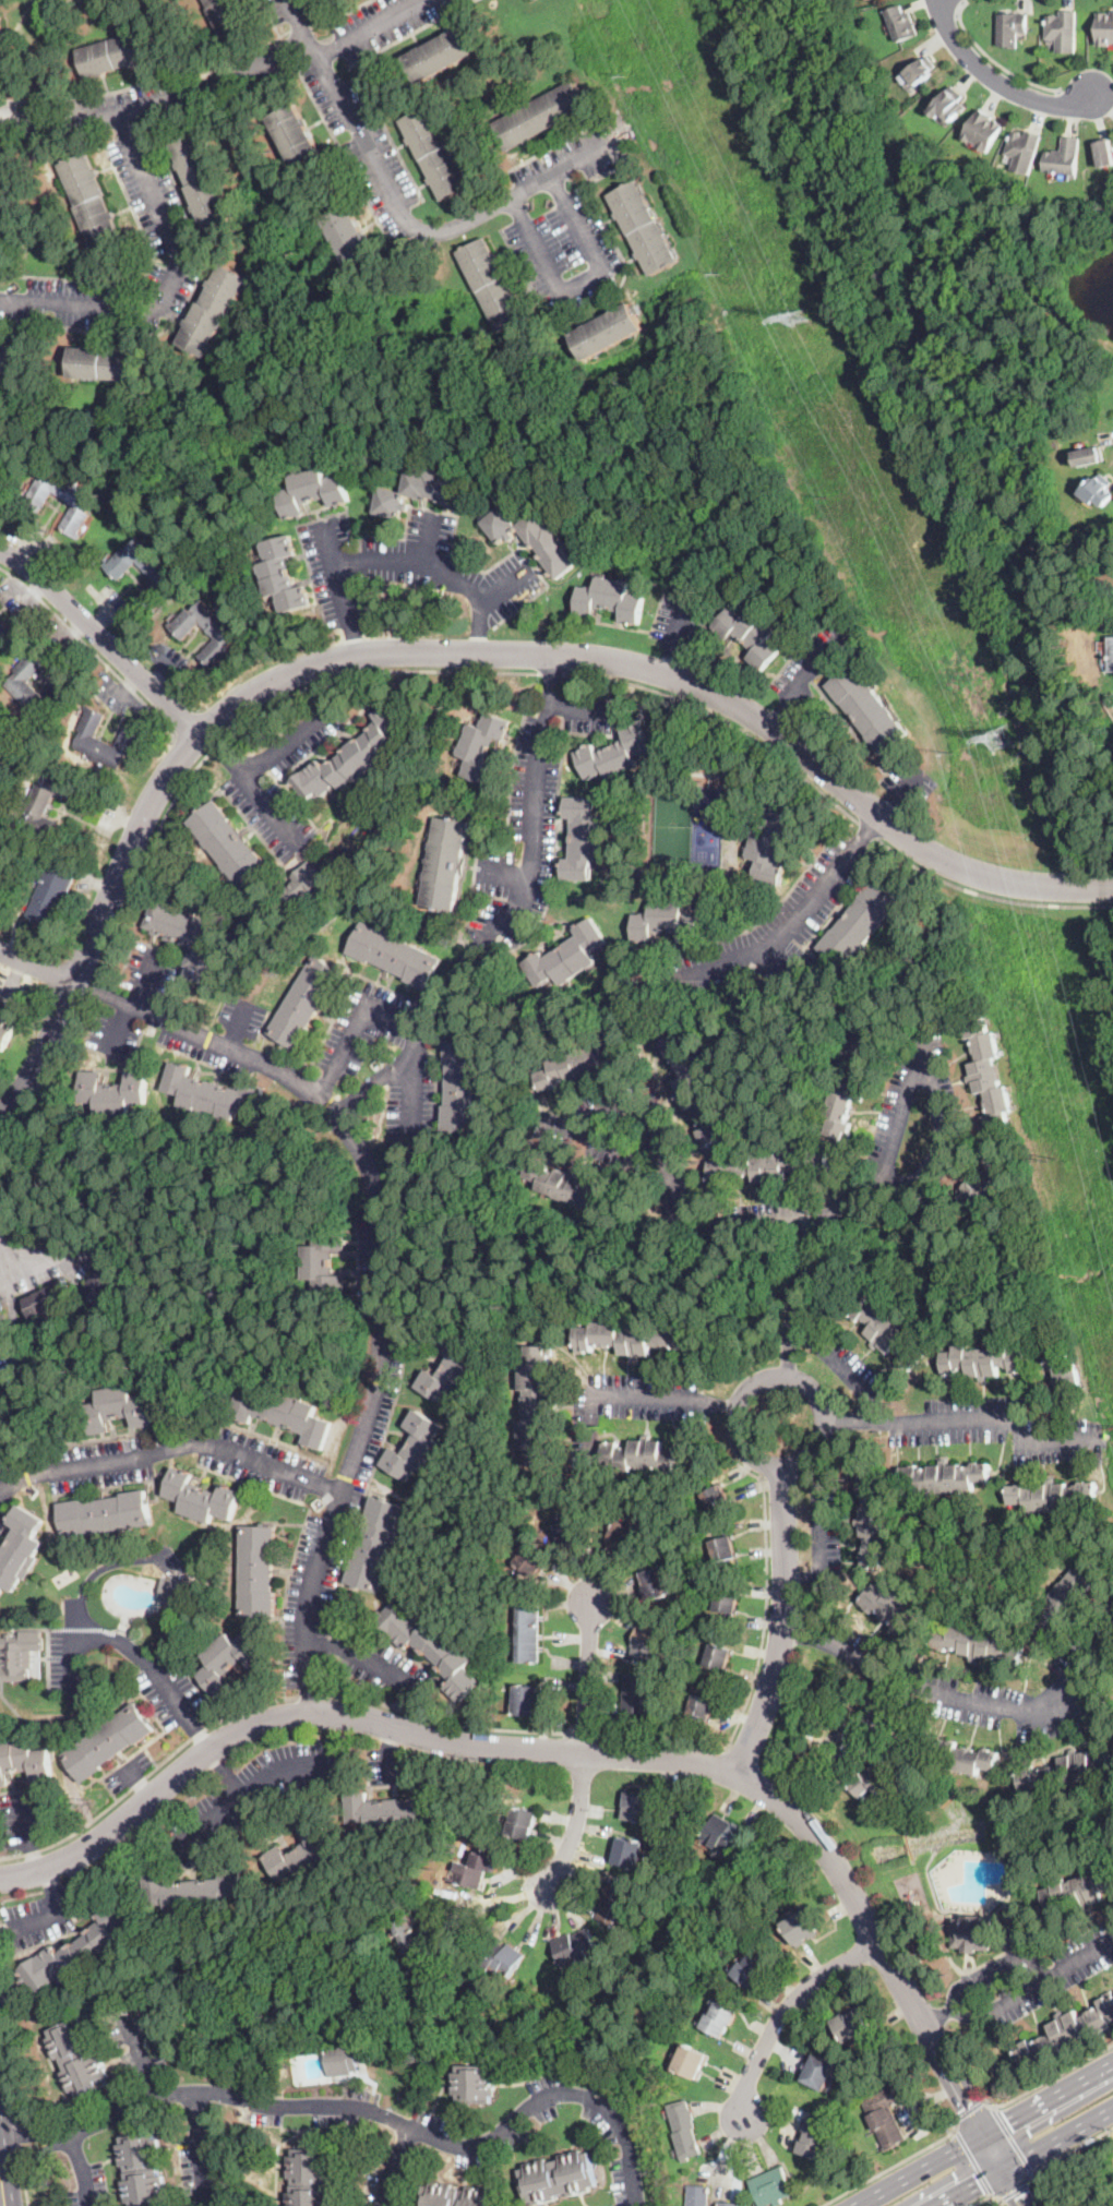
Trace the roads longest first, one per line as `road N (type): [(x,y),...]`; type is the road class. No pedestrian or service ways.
road 1 (residential): [(1112,887),(1017,883),(938,859),(753,715),(634,666),(558,655),(400,654),(318,664),(262,687),(201,732),(159,787),(41,1063),(0,1125)]
road 2 (tertiary): [(0,1879),(80,1851),(235,1733),(310,1713),(465,1746),(709,1769),(758,1788),(811,1830),(985,2131)]
road 3 (residential): [(310,1713),(310,1596),(382,1336),(376,1199),(364,1148),(286,1075),(75,985)]
road 4 (residential): [(73,2133),(192,2090),(262,2105),(366,2109),(466,2147),(494,2138),(547,2096),(567,2093),(612,2110),(631,2131),(636,2205)]
road 5 (residential): [(615,144),(456,228),(412,233),(283,0)]
road 6 (residential): [(343,1490),(193,1444),(44,1473),(0,1492)]
road 7 (residential): [(0,124),(119,115),(206,91),(304,40)]
road 8 (residential): [(735,1777),(780,1651),(783,1470)]
road 9 (residential): [(487,942),(532,879),(558,655)]
road 10 (primary): [(1112,2060),(850,2205)]
road 11 (residential): [(783,1470),(817,1451),(825,1411),(807,1384),(778,1376),(750,1387),(732,1424),(745,1454),(783,1470)]
road 12 (residential): [(824,1418),(1007,1423),(1026,1439),(1100,1441)]
road 13 (residential): [(0,549),(56,591),(201,732)]
road 14 (residential): [(698,971),(754,950),(822,897),(882,819)]
road 15 (residential): [(745,2118),(747,2086),(789,2005),(881,1943)]
road 16 (residential): [(936,0),(972,59),(1017,94),(1053,105),(1093,94)]
road 17 (primary): [(947,2205),(1112,2114)]
road 18 (residential): [(583,1754),(591,1599)]
road 19 (primary): [(1112,2079),(1030,2129),(1014,2144),(1005,2174)]
road 20 (residential): [(549,1886),(578,1815),(583,1754)]

